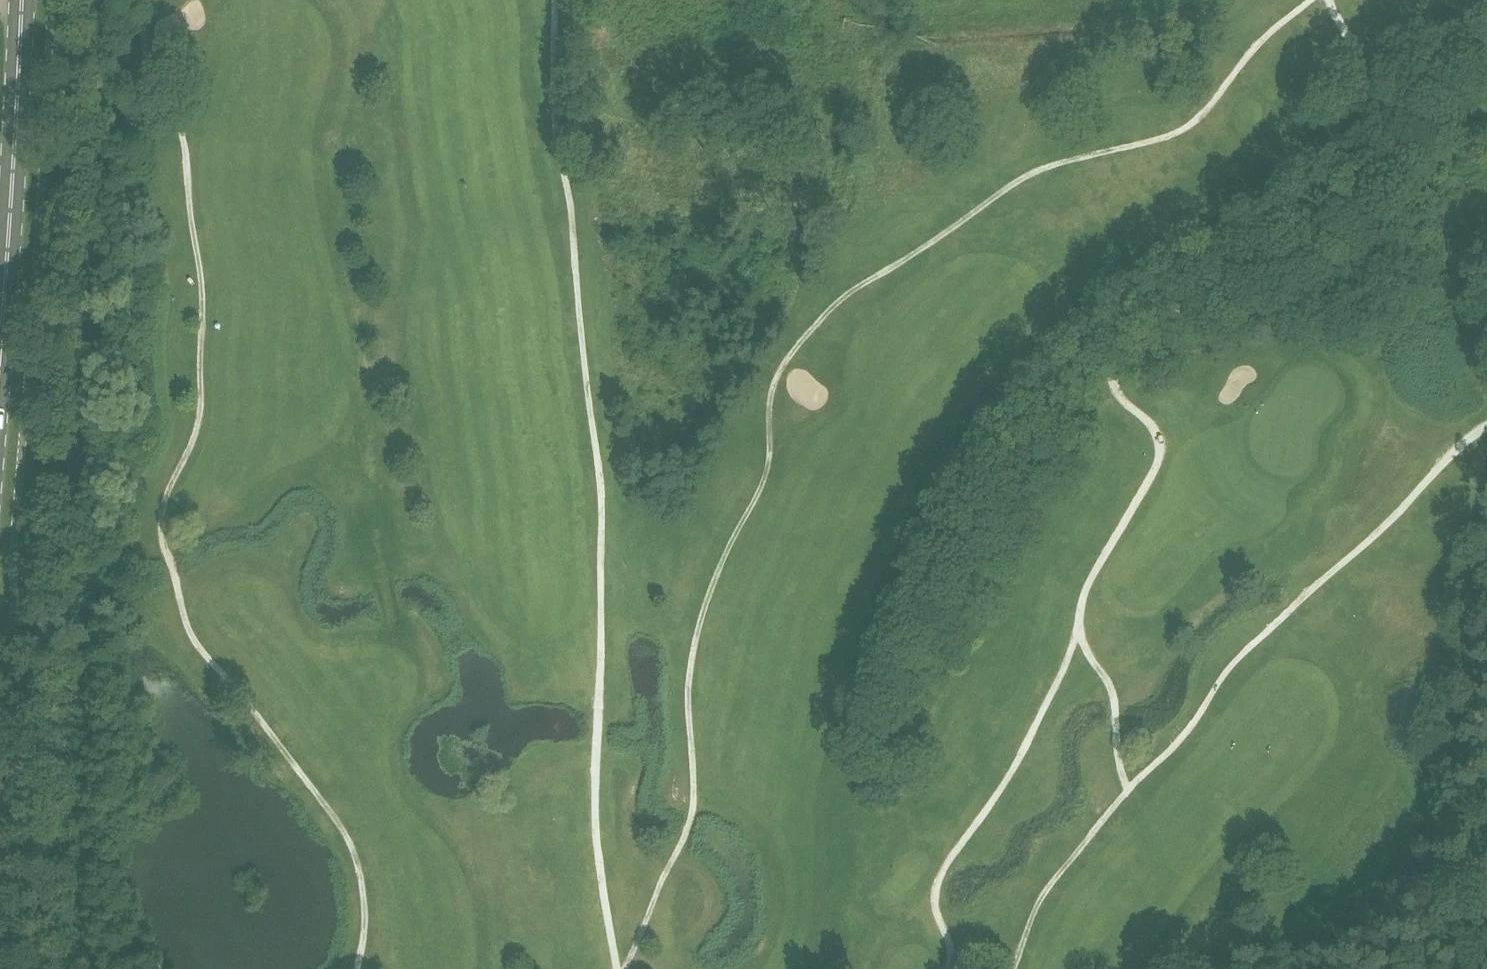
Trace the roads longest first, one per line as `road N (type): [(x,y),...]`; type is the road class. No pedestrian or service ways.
road 1 (primary): [(0,300),(21,0)]

